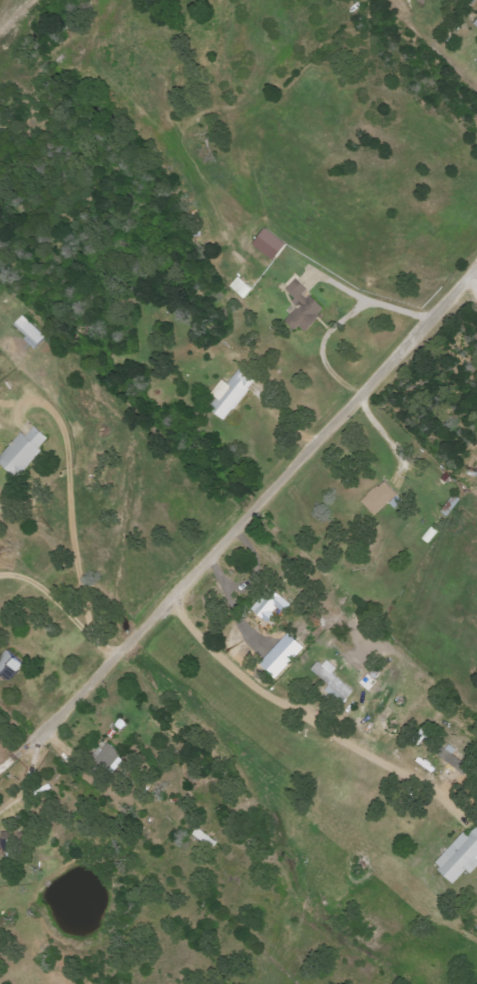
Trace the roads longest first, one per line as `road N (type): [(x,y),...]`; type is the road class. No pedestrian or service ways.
road 1 (residential): [(476,267),(0,776)]

